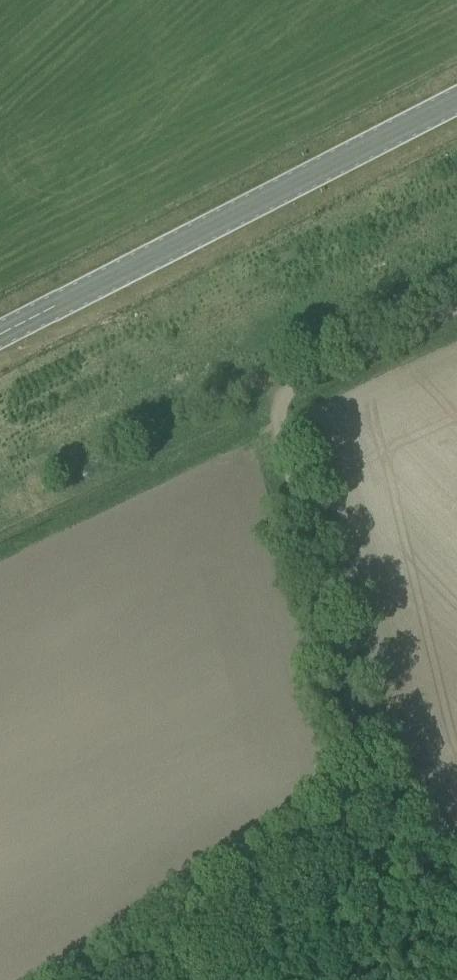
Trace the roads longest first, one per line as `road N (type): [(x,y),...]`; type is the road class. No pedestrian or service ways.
road 1 (track): [(275,395),(382,804),(113,979)]
road 2 (secondary): [(0,332),(456,98)]
road 3 (track): [(275,395),(52,498)]
road 4 (track): [(456,308),(275,395)]
road 5 (track): [(456,900),(382,804)]

